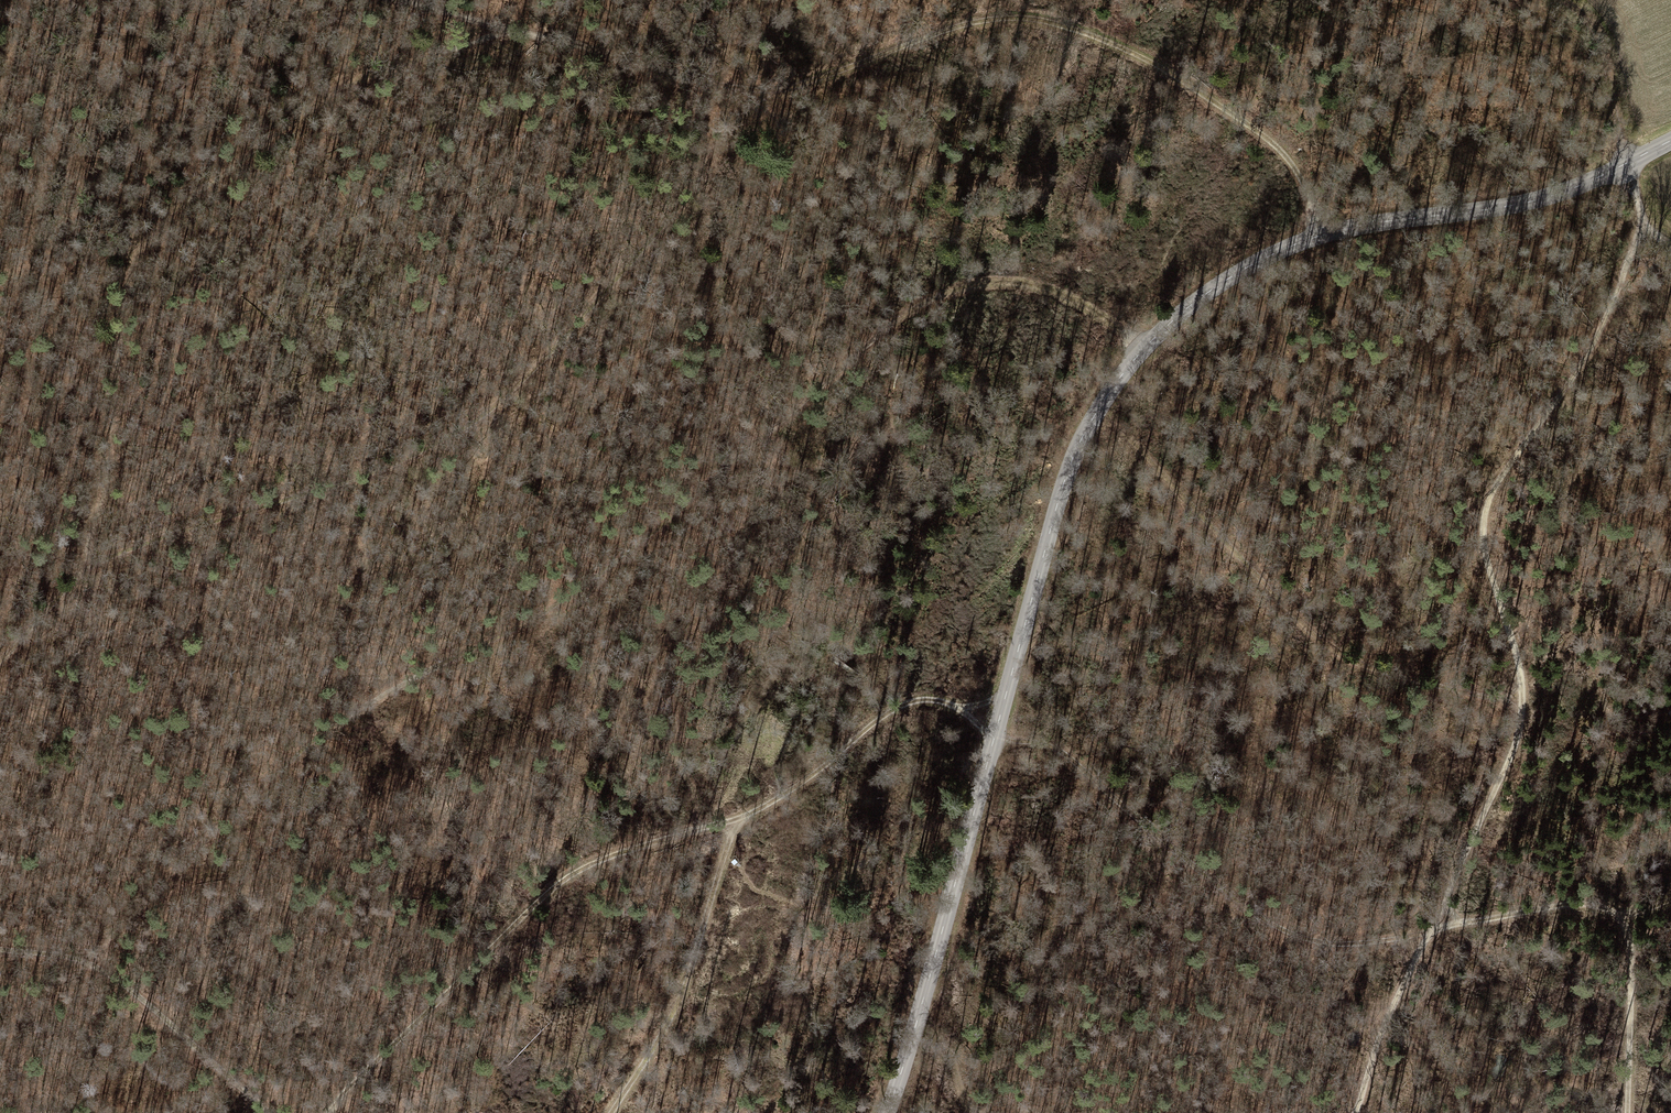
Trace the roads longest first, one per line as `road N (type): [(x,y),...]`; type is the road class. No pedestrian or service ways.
road 1 (tertiary): [(885,1112),(1067,469),(1106,394),(1144,347),(1188,303),(1336,227),(1538,198),(1670,142)]
road 2 (track): [(97,963),(126,912),(330,725),(562,600),(942,289),(985,279),(1034,284),(1144,347)]
road 3 (track): [(1563,0),(1600,37),(1640,213),(1626,282),(1593,330),(1577,377),(1496,482),(1484,535),(1524,677),(1519,739),(1380,1030),(1356,1112)]
road 4 (track): [(0,661),(87,558),(360,472),(465,427),(558,347),(770,93)]
road 5 (track): [(323,1112),(574,869),(767,804),(901,703),(947,702),(996,740)]
road 6 (track): [(1629,915),(1580,899),(1351,945),(1302,939),(1229,895),(1054,746),(996,740)]
road 7 (track): [(87,558),(112,494),(135,248),(157,223),(336,97),(346,41),(328,0)]
road 8 (track): [(770,93),(931,30),(991,16),(1036,17),(1168,70),(1294,144),(1336,227)]
road 9 (track): [(1098,411),(1315,637),(1349,661),(1522,706)]
road 10 (track): [(399,0),(770,93)]
road 11 (track): [(273,1112),(97,963),(0,946)]
road 12 (track): [(610,1112),(685,989),(735,819)]
road 13 (track): [(1629,915),(1627,1112)]
road 14 (track): [(336,97),(517,29)]
road 15 (track): [(717,155),(685,75),(736,0)]

